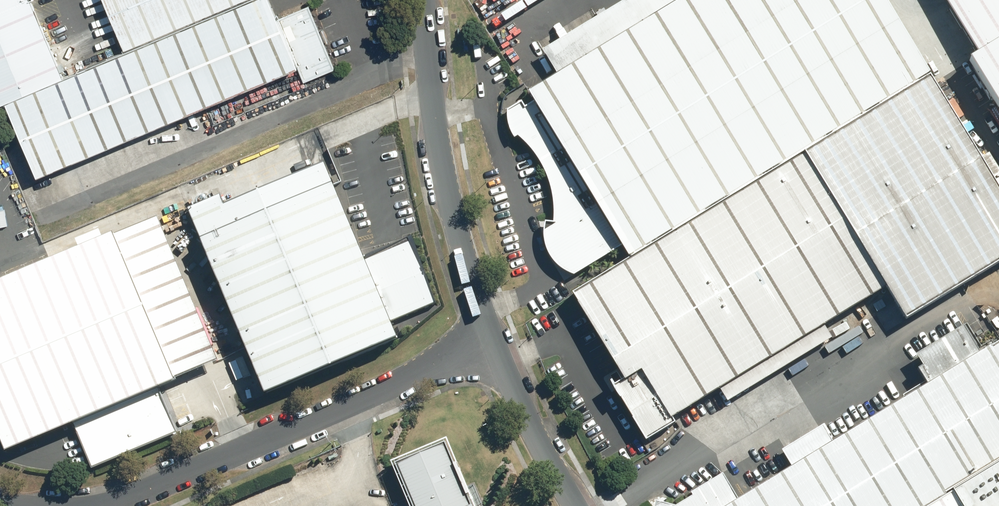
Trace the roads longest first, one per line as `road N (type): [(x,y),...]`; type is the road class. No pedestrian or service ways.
road 1 (unclassified): [(491,347),(90,505)]
road 2 (unclassified): [(421,0),(439,147),(491,347)]
road 3 (unclassified): [(491,347),(575,505)]

